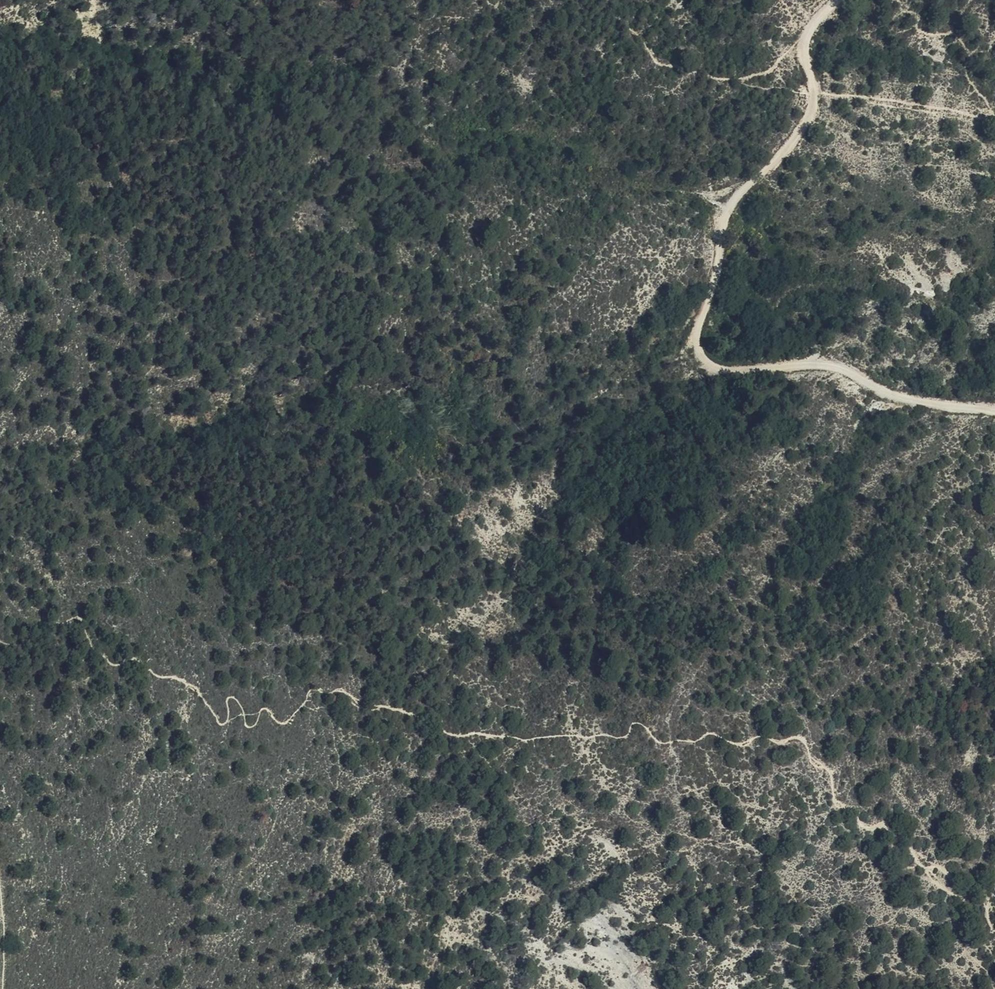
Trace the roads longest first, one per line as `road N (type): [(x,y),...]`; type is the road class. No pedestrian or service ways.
road 1 (track): [(994,411),(889,394),(820,364),(703,364),(694,341),(732,206),(810,119),(805,39),(837,0)]

